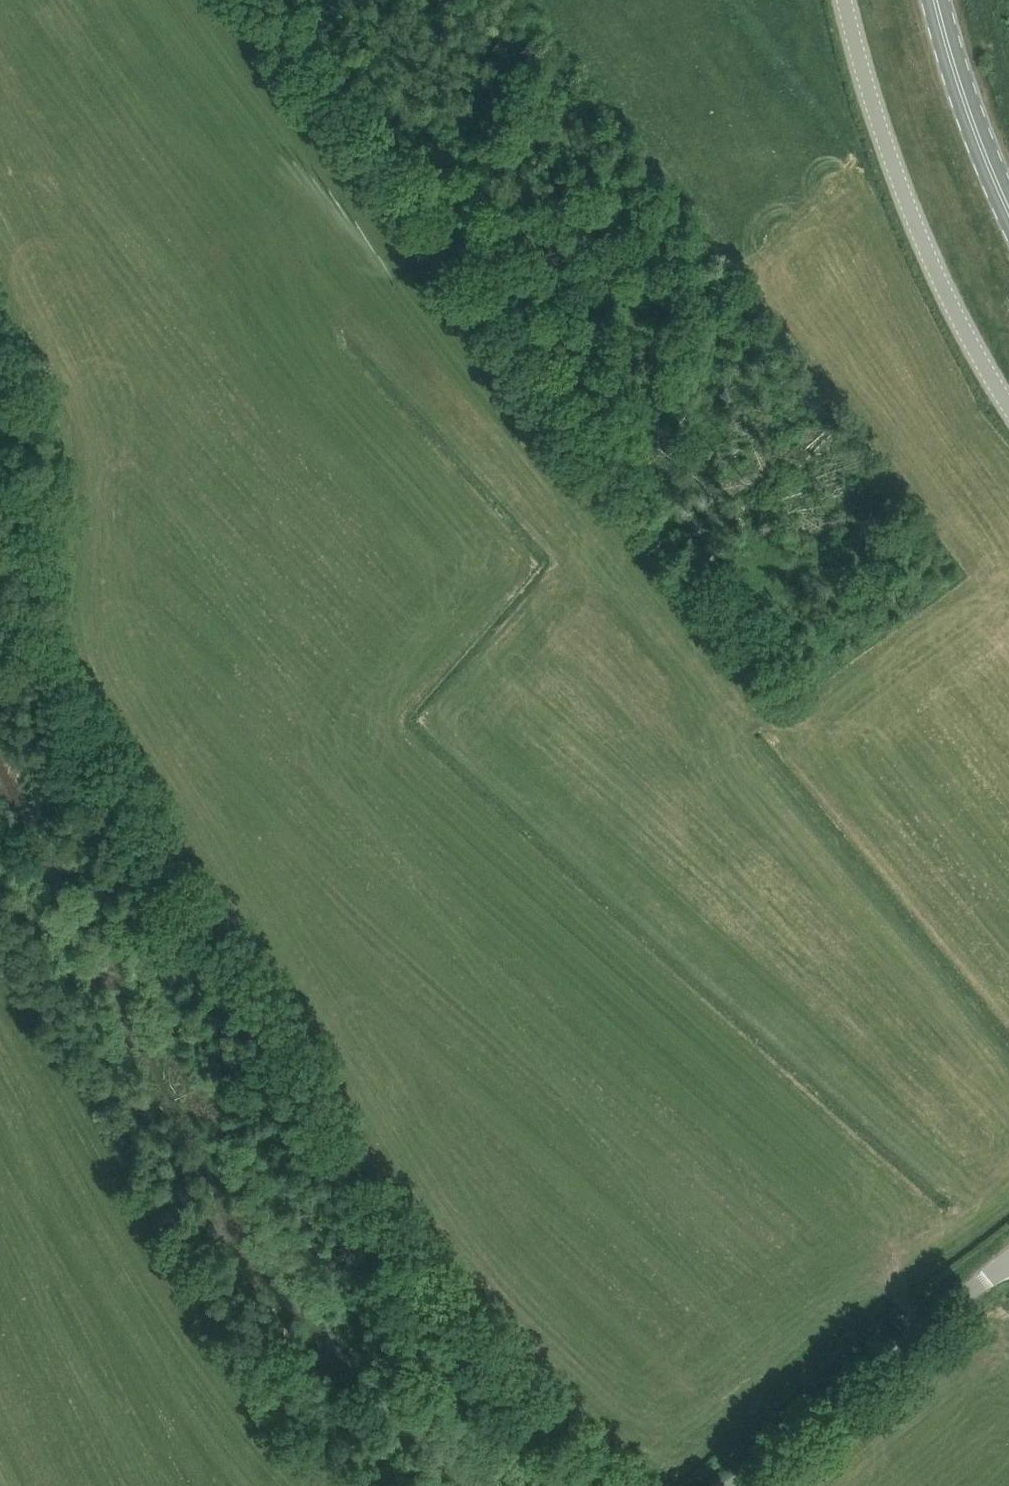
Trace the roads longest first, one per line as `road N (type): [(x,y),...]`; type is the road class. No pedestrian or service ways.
road 1 (unclassified): [(845,0),(889,156),(933,263),(1008,401)]
road 2 (unclassified): [(728,1485),(1008,1261)]
road 3 (primary): [(1008,208),(969,113),(937,0)]

